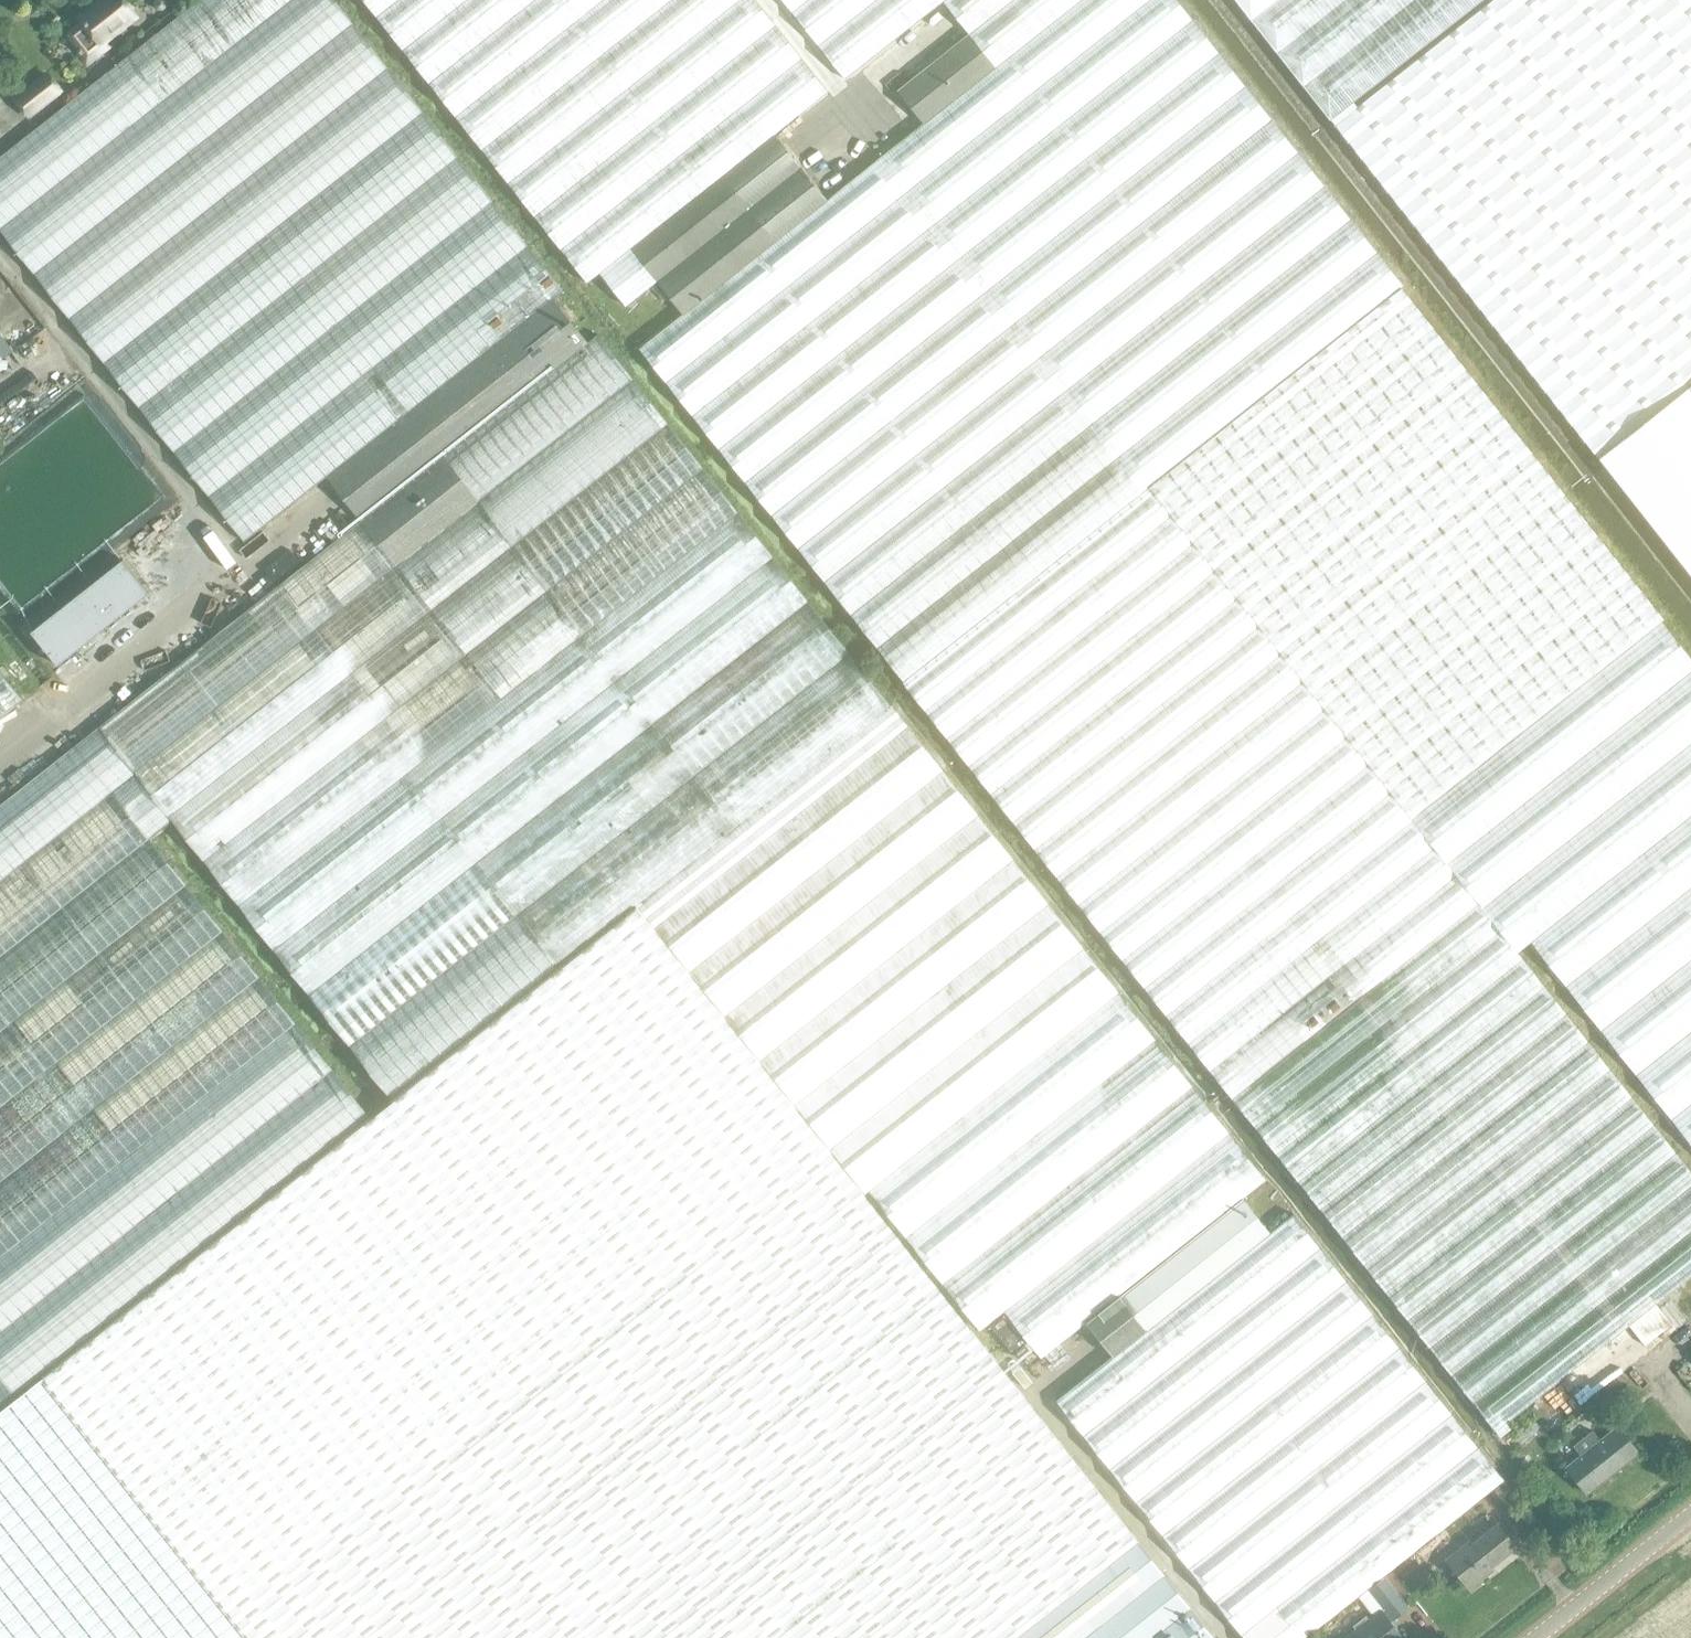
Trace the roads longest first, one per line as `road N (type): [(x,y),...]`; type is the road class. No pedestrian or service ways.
road 1 (tertiary): [(1537,1637),(1690,1514)]

